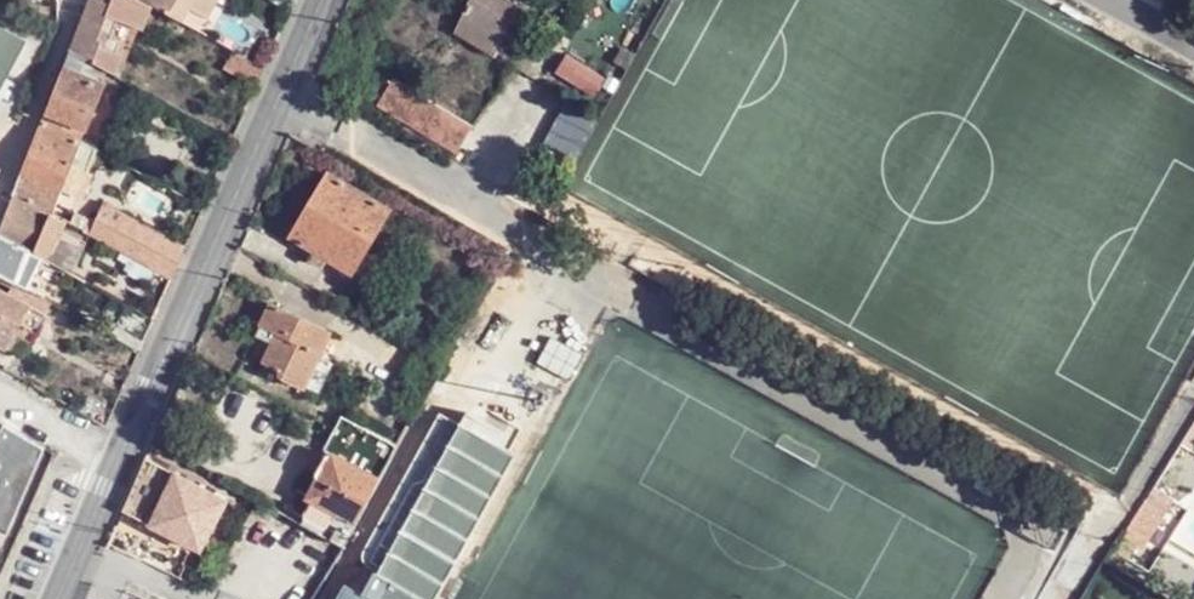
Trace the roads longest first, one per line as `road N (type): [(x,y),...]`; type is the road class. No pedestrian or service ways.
road 1 (secondary): [(326,0),(122,448)]
road 2 (residential): [(0,195),(56,32)]
road 3 (secondary): [(122,448),(52,598)]
road 4 (residential): [(122,448),(0,382)]

